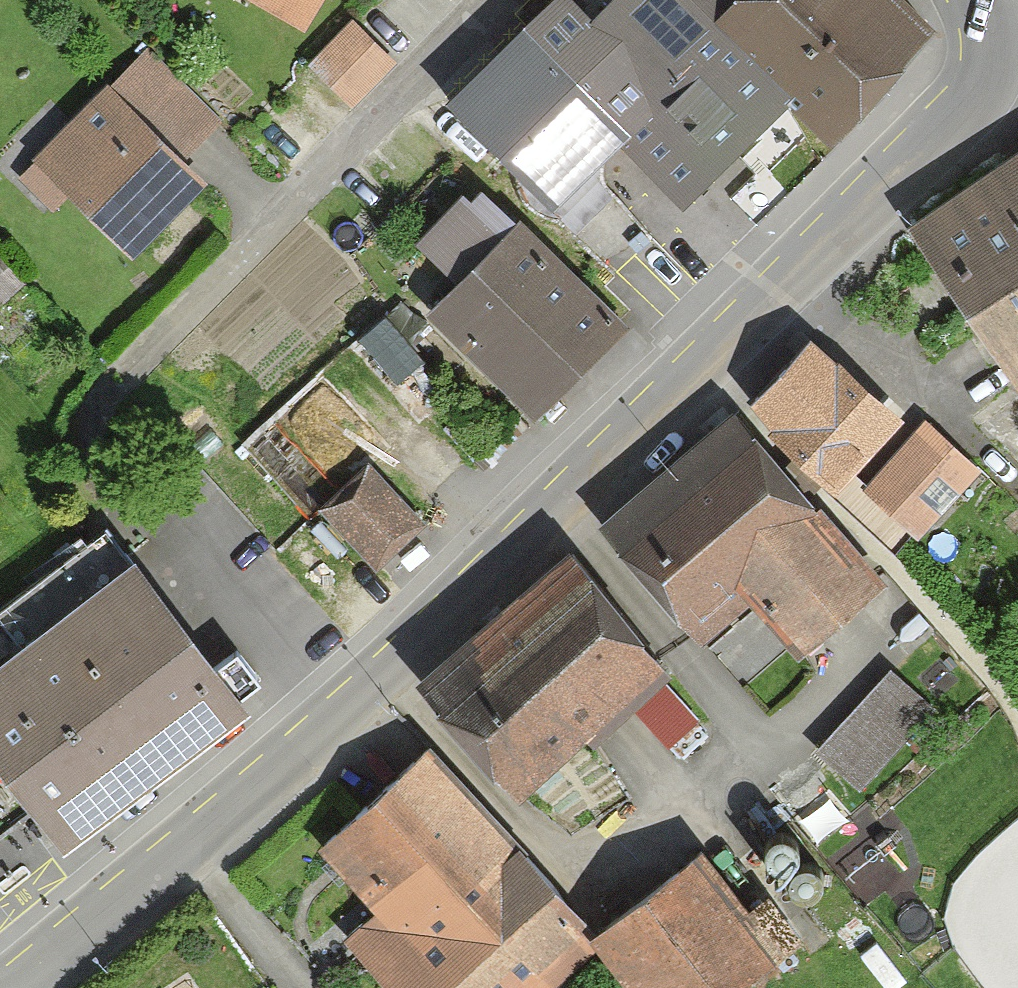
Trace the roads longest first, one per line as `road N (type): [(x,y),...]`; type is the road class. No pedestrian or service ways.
road 1 (tertiary): [(993,24),(990,64),(950,119),(643,428),(324,728)]
road 2 (residential): [(501,0),(124,375),(92,422),(106,467),(324,728)]
road 3 (tertiary): [(324,728),(34,977)]

